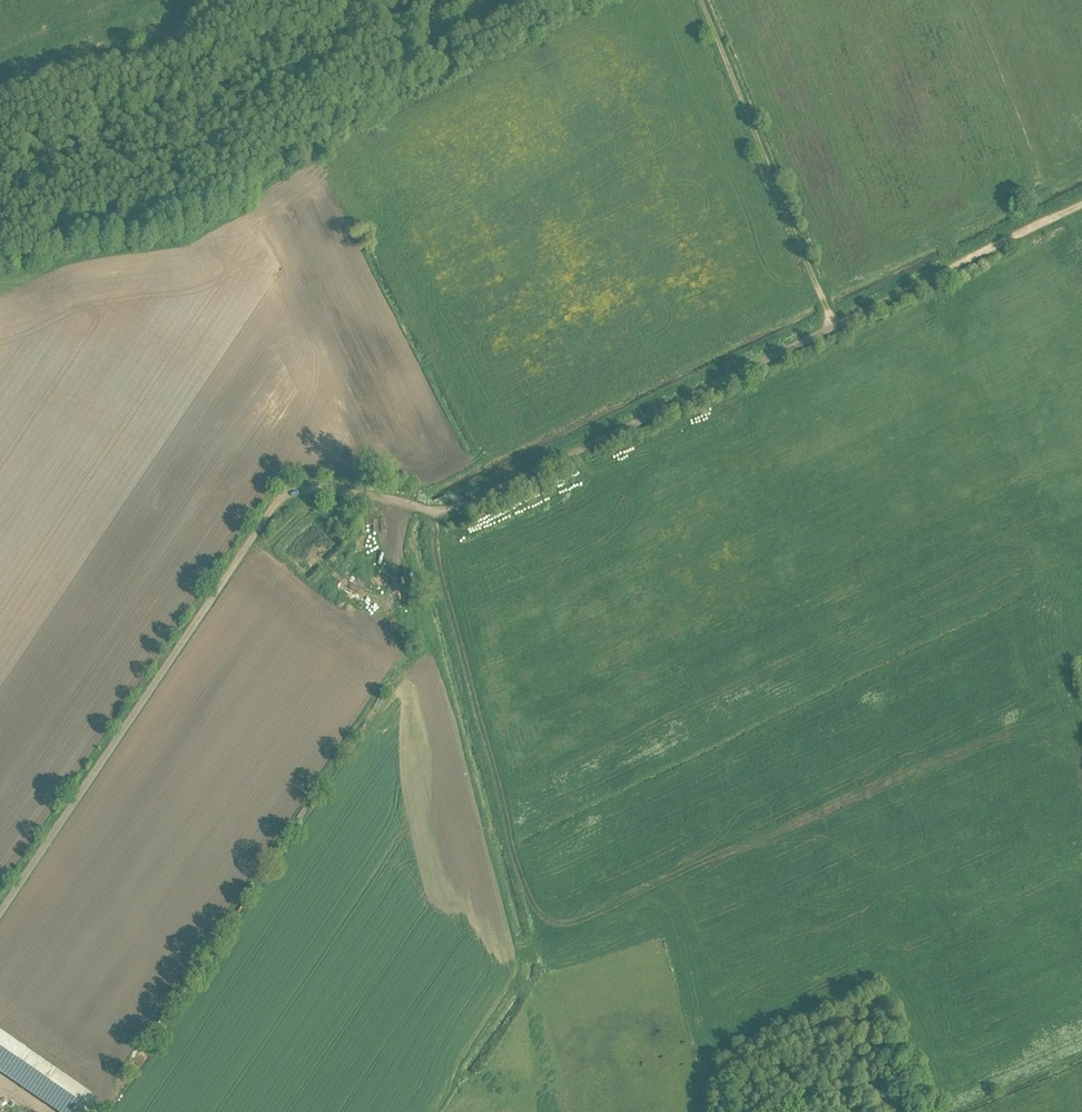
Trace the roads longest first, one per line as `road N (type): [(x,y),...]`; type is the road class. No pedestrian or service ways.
road 1 (track): [(1081,209),(459,509),(436,511),(339,490),(277,499),(0,915)]
road 2 (track): [(835,328),(702,0)]

